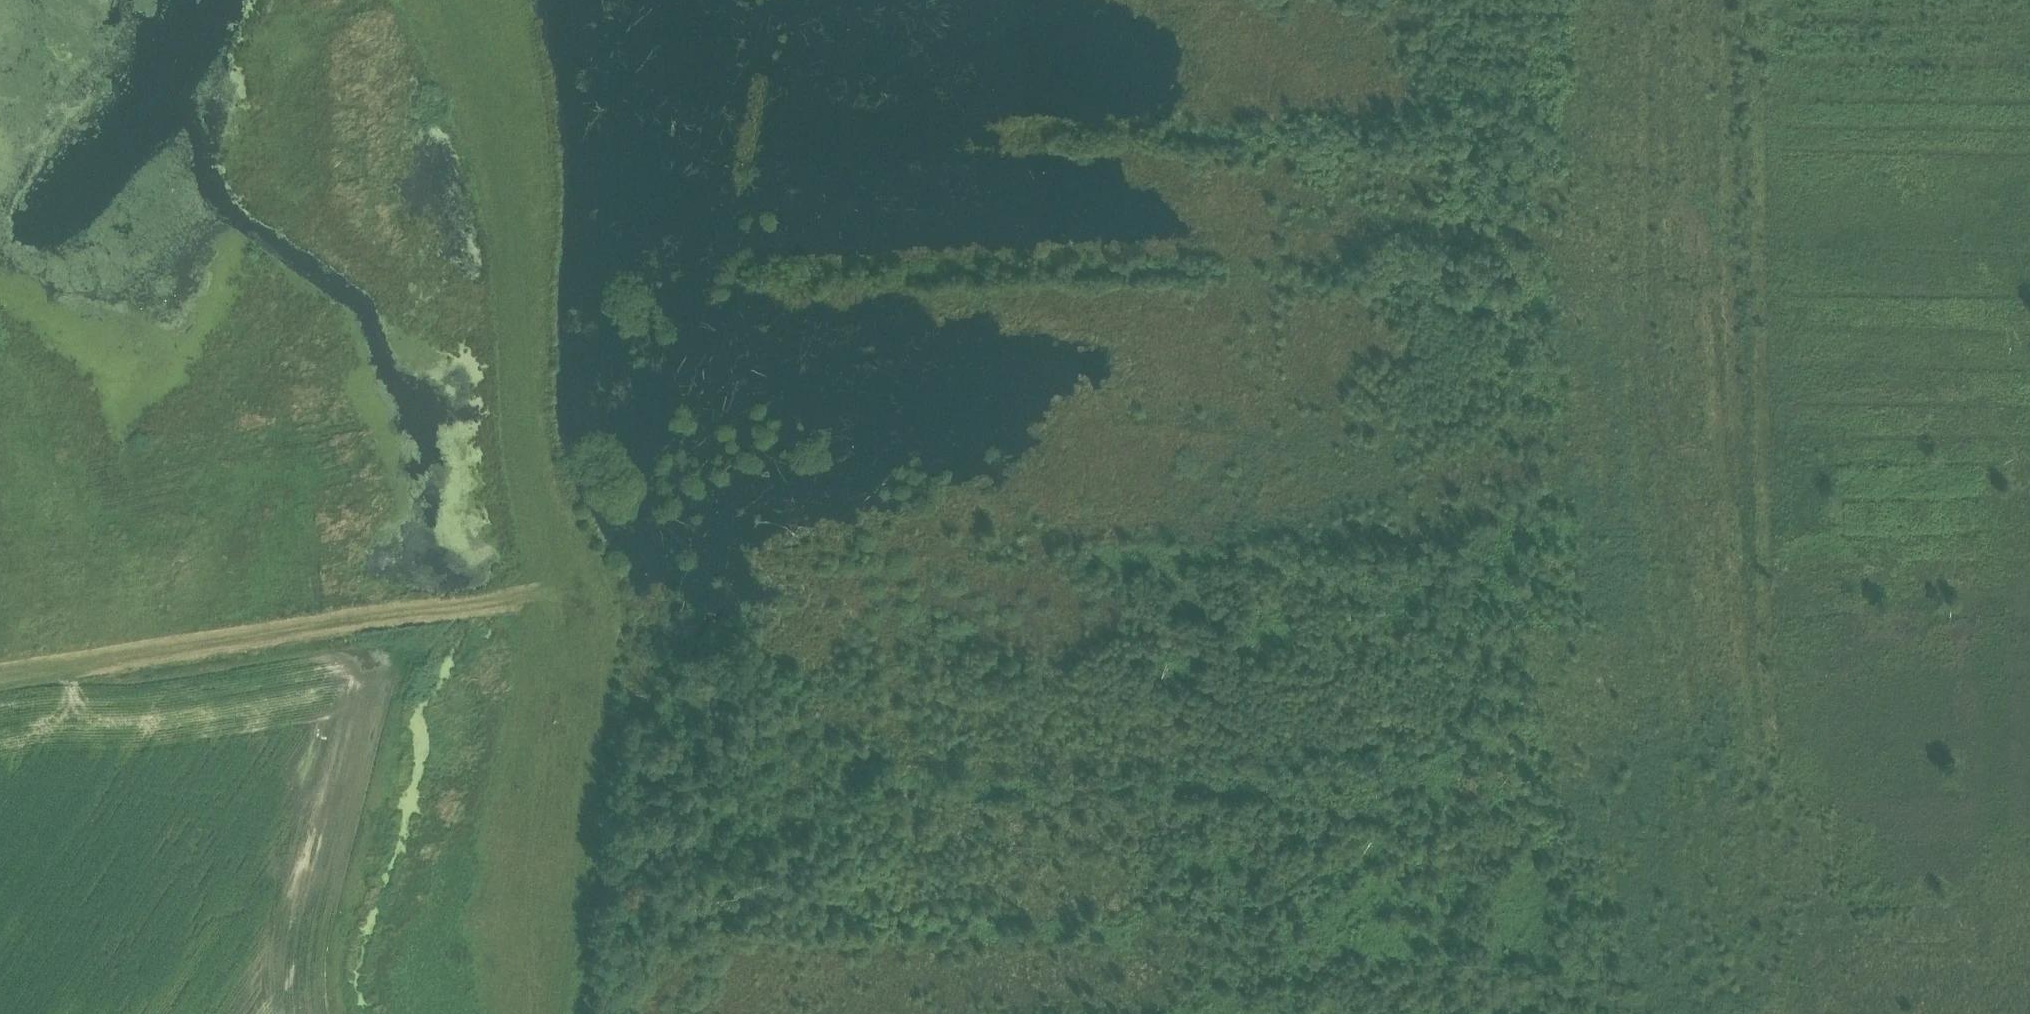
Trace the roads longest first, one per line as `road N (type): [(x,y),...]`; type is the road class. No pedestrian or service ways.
road 1 (track): [(0,682),(503,608),(562,608)]

